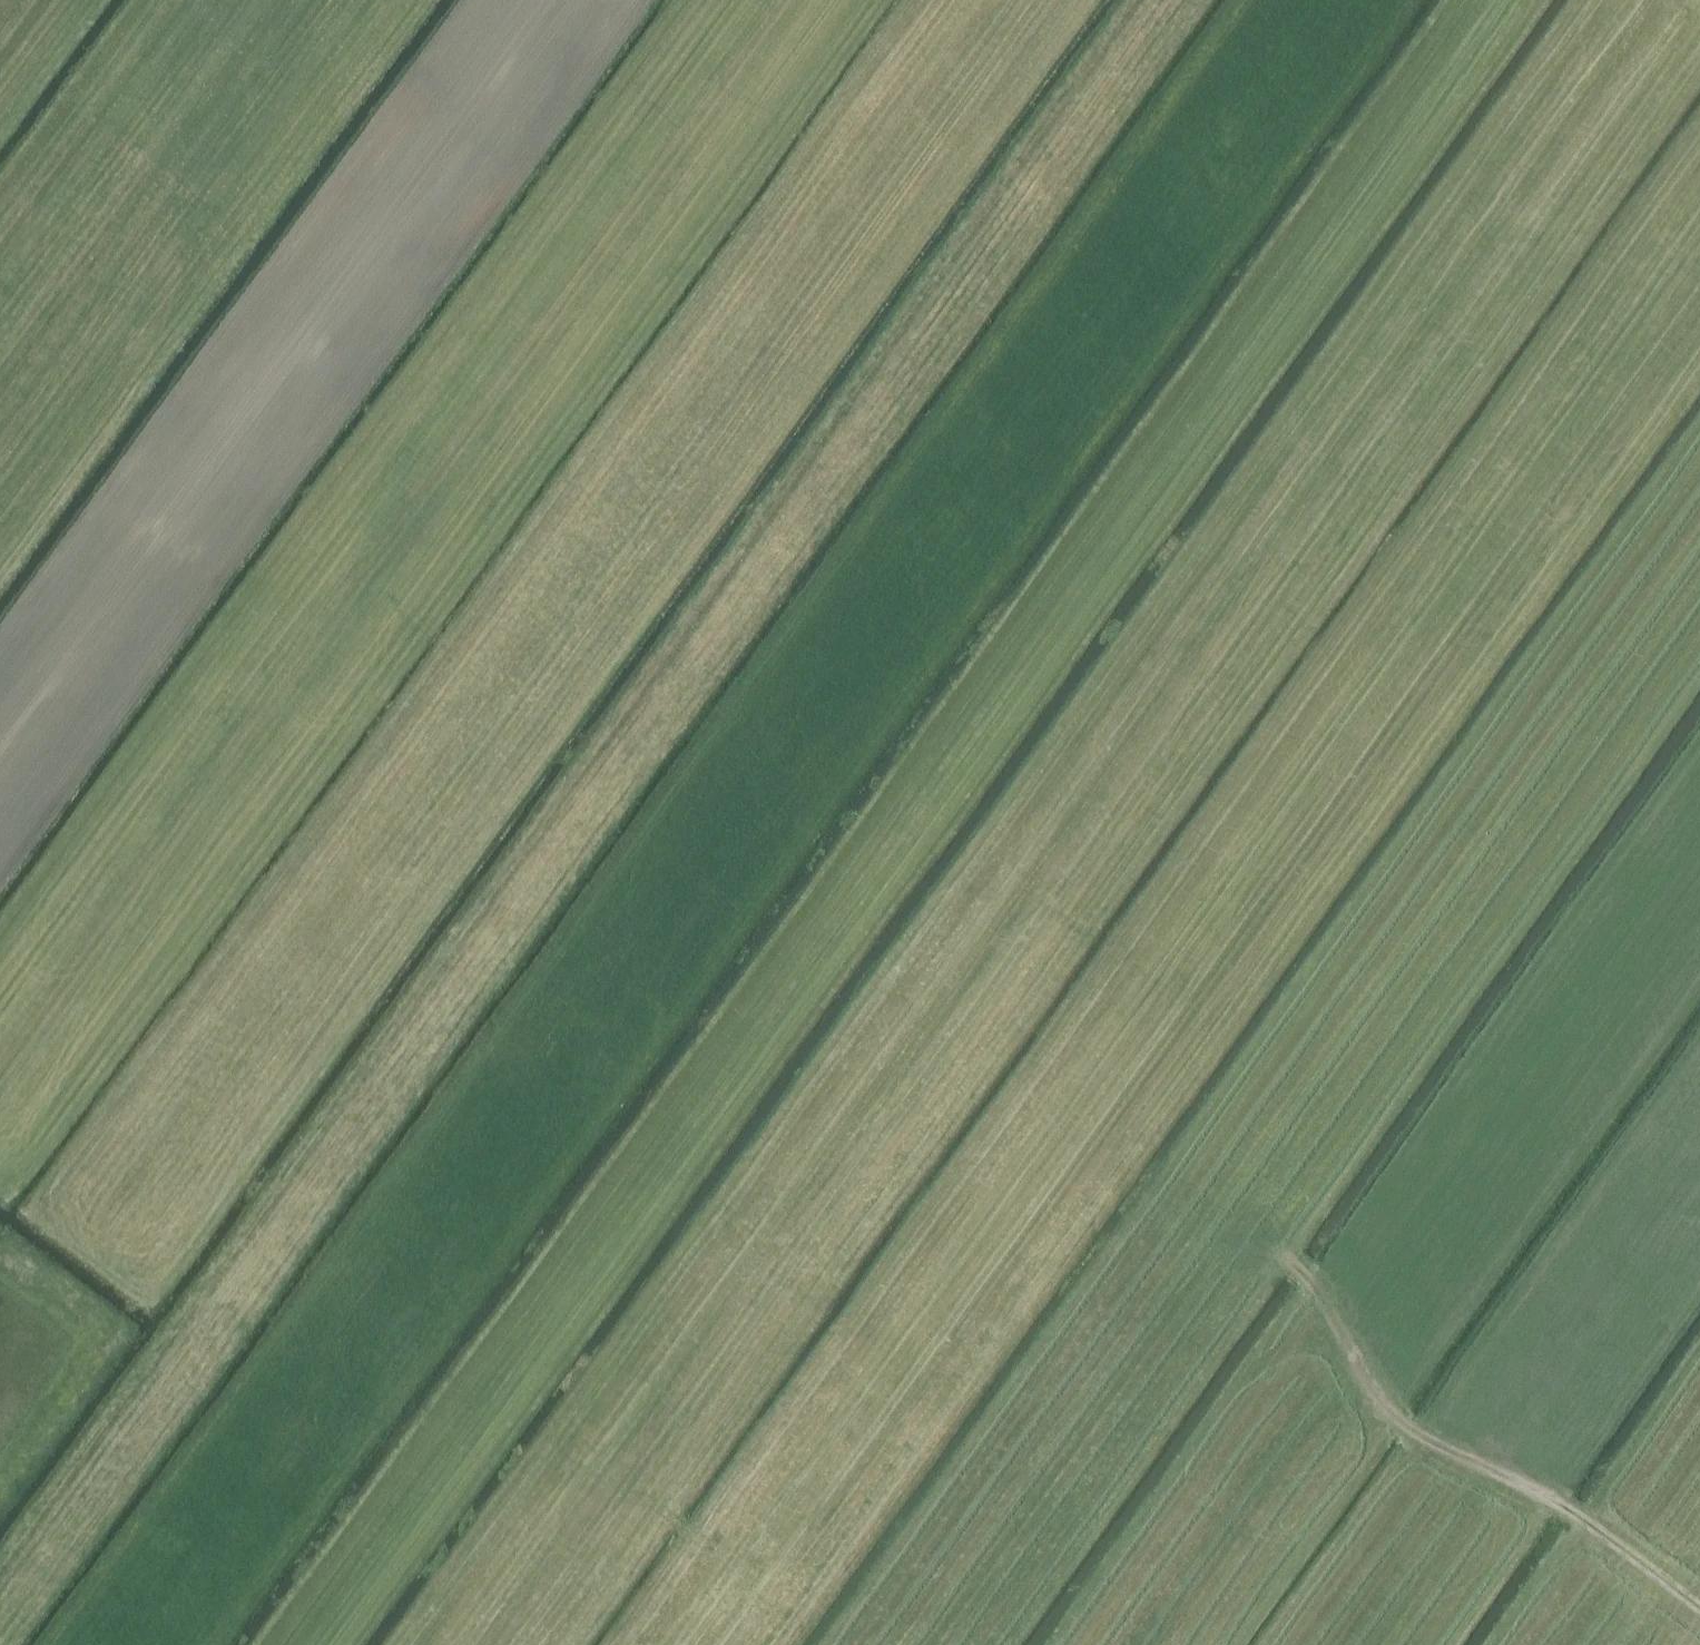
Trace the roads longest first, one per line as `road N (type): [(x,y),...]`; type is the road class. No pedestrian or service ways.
road 1 (track): [(1274,1254),(1314,1281),(1378,1401),(1423,1439),(1538,1494),(1699,1606)]

